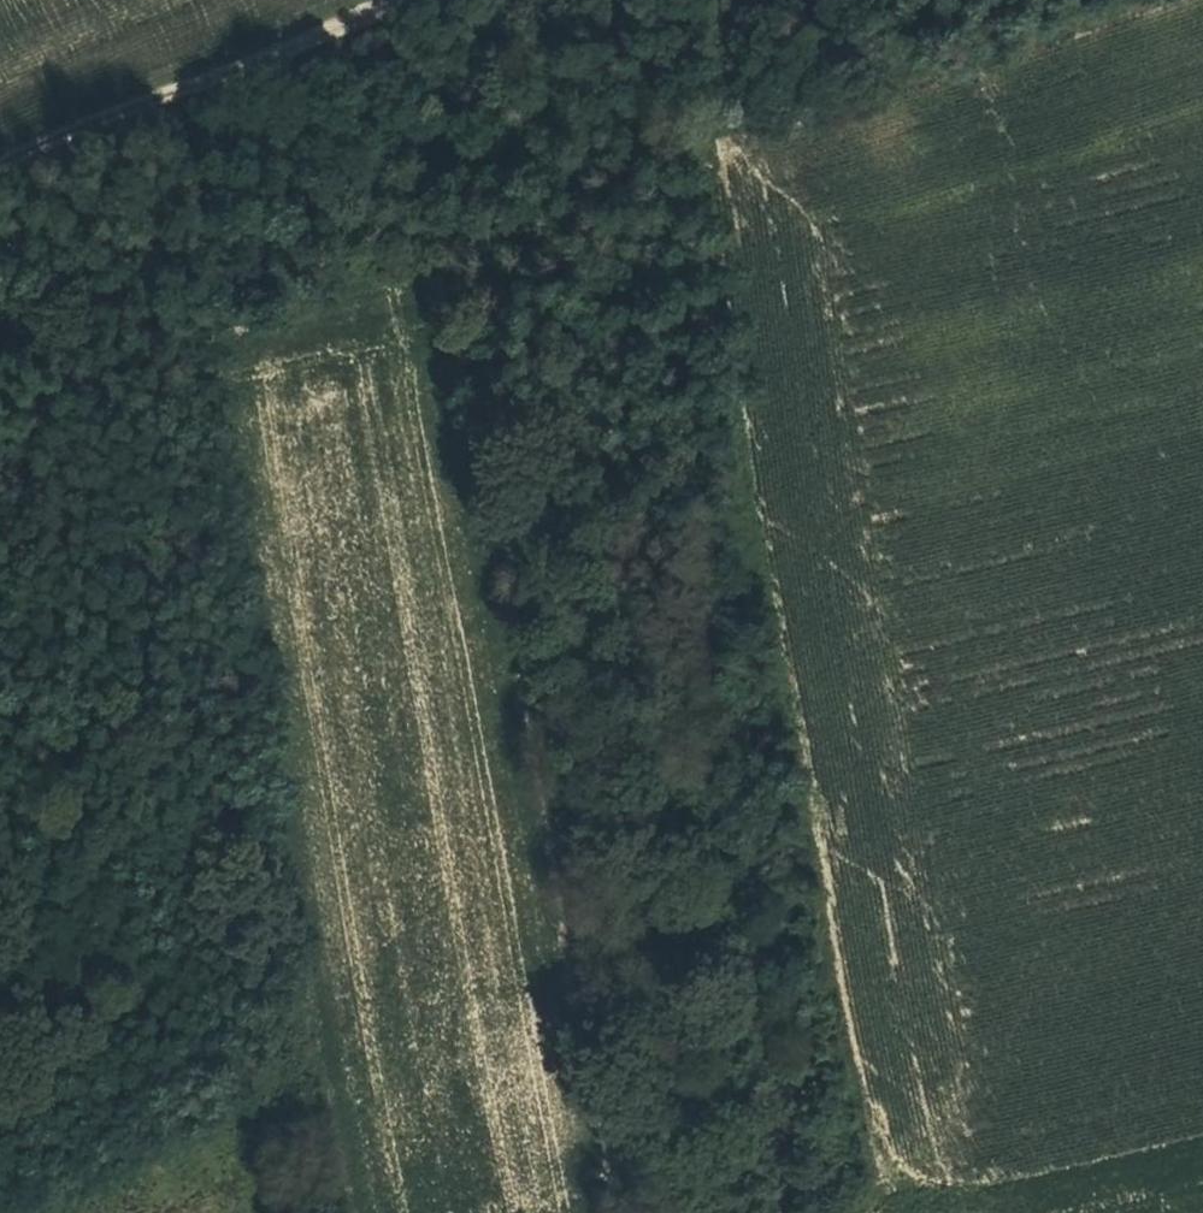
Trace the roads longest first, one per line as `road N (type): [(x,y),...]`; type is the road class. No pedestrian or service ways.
road 1 (track): [(407,0),(25,147),(0,166)]

